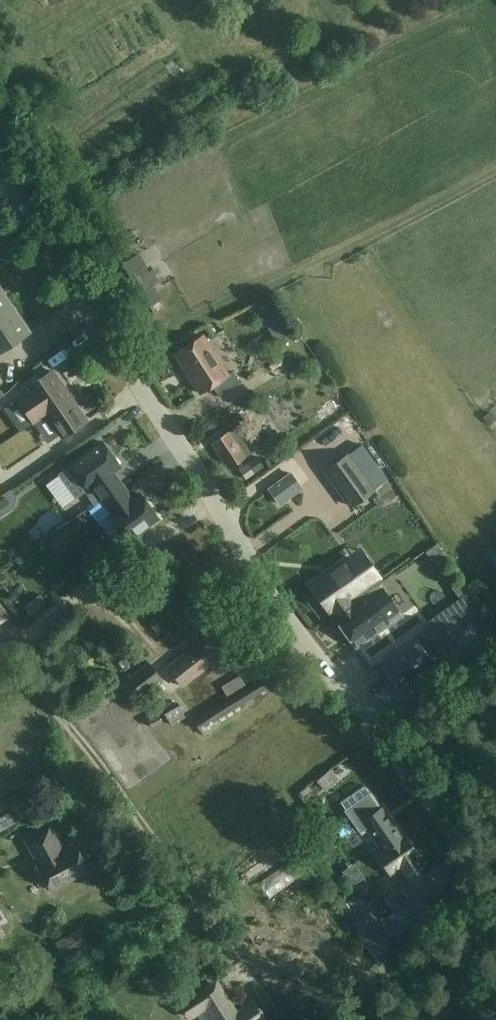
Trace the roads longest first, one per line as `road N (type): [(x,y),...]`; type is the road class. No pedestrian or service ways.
road 1 (unclassified): [(433,803),(287,620),(231,521),(0,180)]
road 2 (track): [(215,498),(61,608),(44,622),(31,656),(34,676),(282,1019)]
road 3 (track): [(334,1019),(464,880)]
road 4 (track): [(480,1019),(464,853)]

